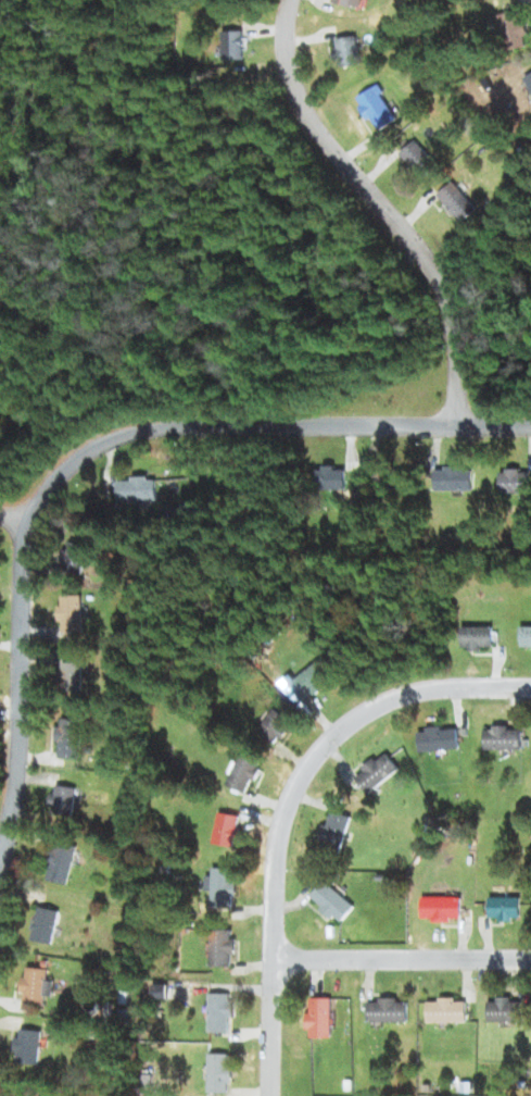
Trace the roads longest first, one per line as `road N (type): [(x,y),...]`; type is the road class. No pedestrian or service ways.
road 1 (residential): [(0,873),(21,760),(24,561),(30,525),(66,469),(106,440),(170,427),(530,427)]
road 2 (residential): [(530,688),(418,694),(387,705),(331,742),(309,768),(292,797),(275,862),(271,1095)]
road 3 (residential): [(291,0),(286,55),(300,103),(413,245),(447,304),(456,426)]
road 4 (residential): [(274,959),(530,957)]

